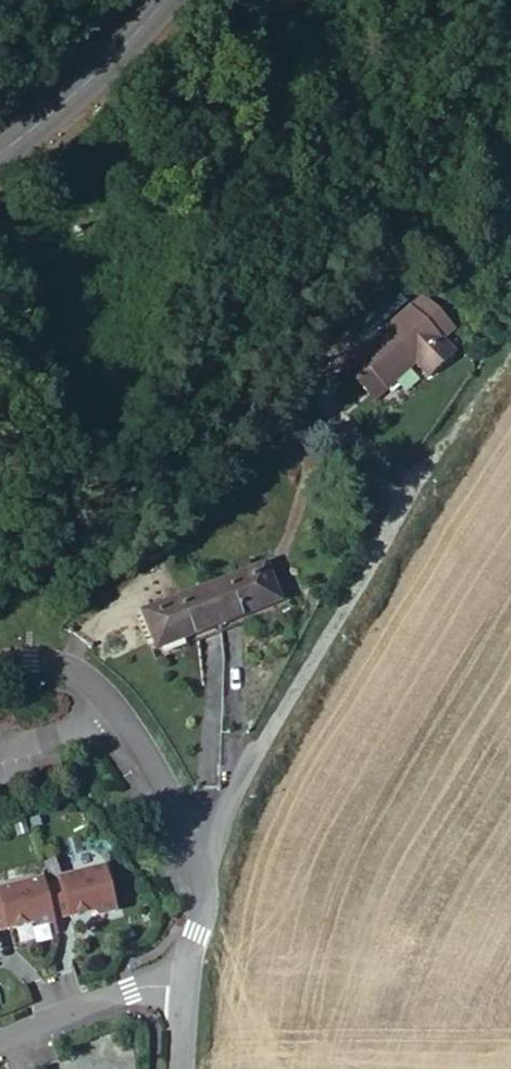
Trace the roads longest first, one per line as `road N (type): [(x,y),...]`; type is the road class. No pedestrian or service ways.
road 1 (residential): [(201,851),(449,442),(510,356)]
road 2 (residential): [(0,663),(50,660),(100,686),(201,851)]
road 3 (secondary): [(0,152),(63,104),(168,0)]
road 4 (residential): [(0,1042),(130,991),(185,982)]
road 5 (residential): [(201,851),(185,982)]

